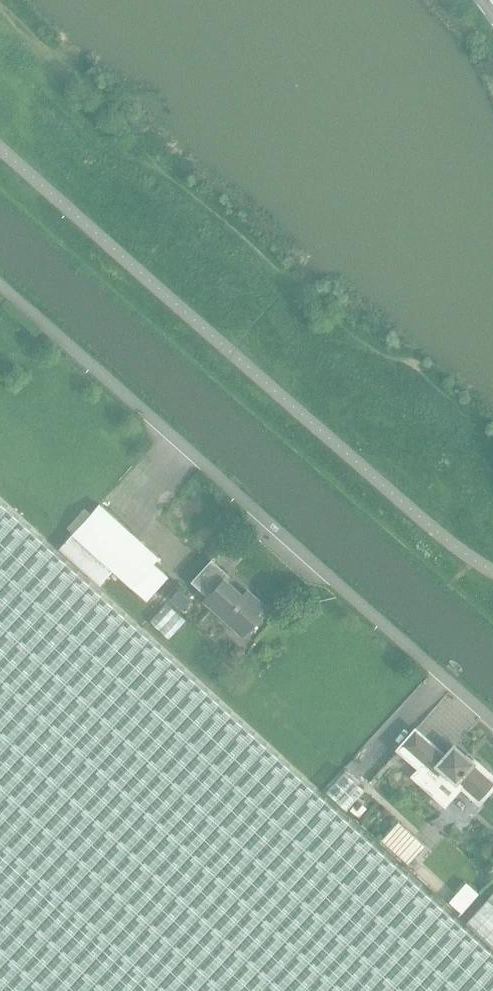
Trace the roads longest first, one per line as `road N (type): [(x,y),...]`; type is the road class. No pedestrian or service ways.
road 1 (residential): [(492,725),(0,285)]

